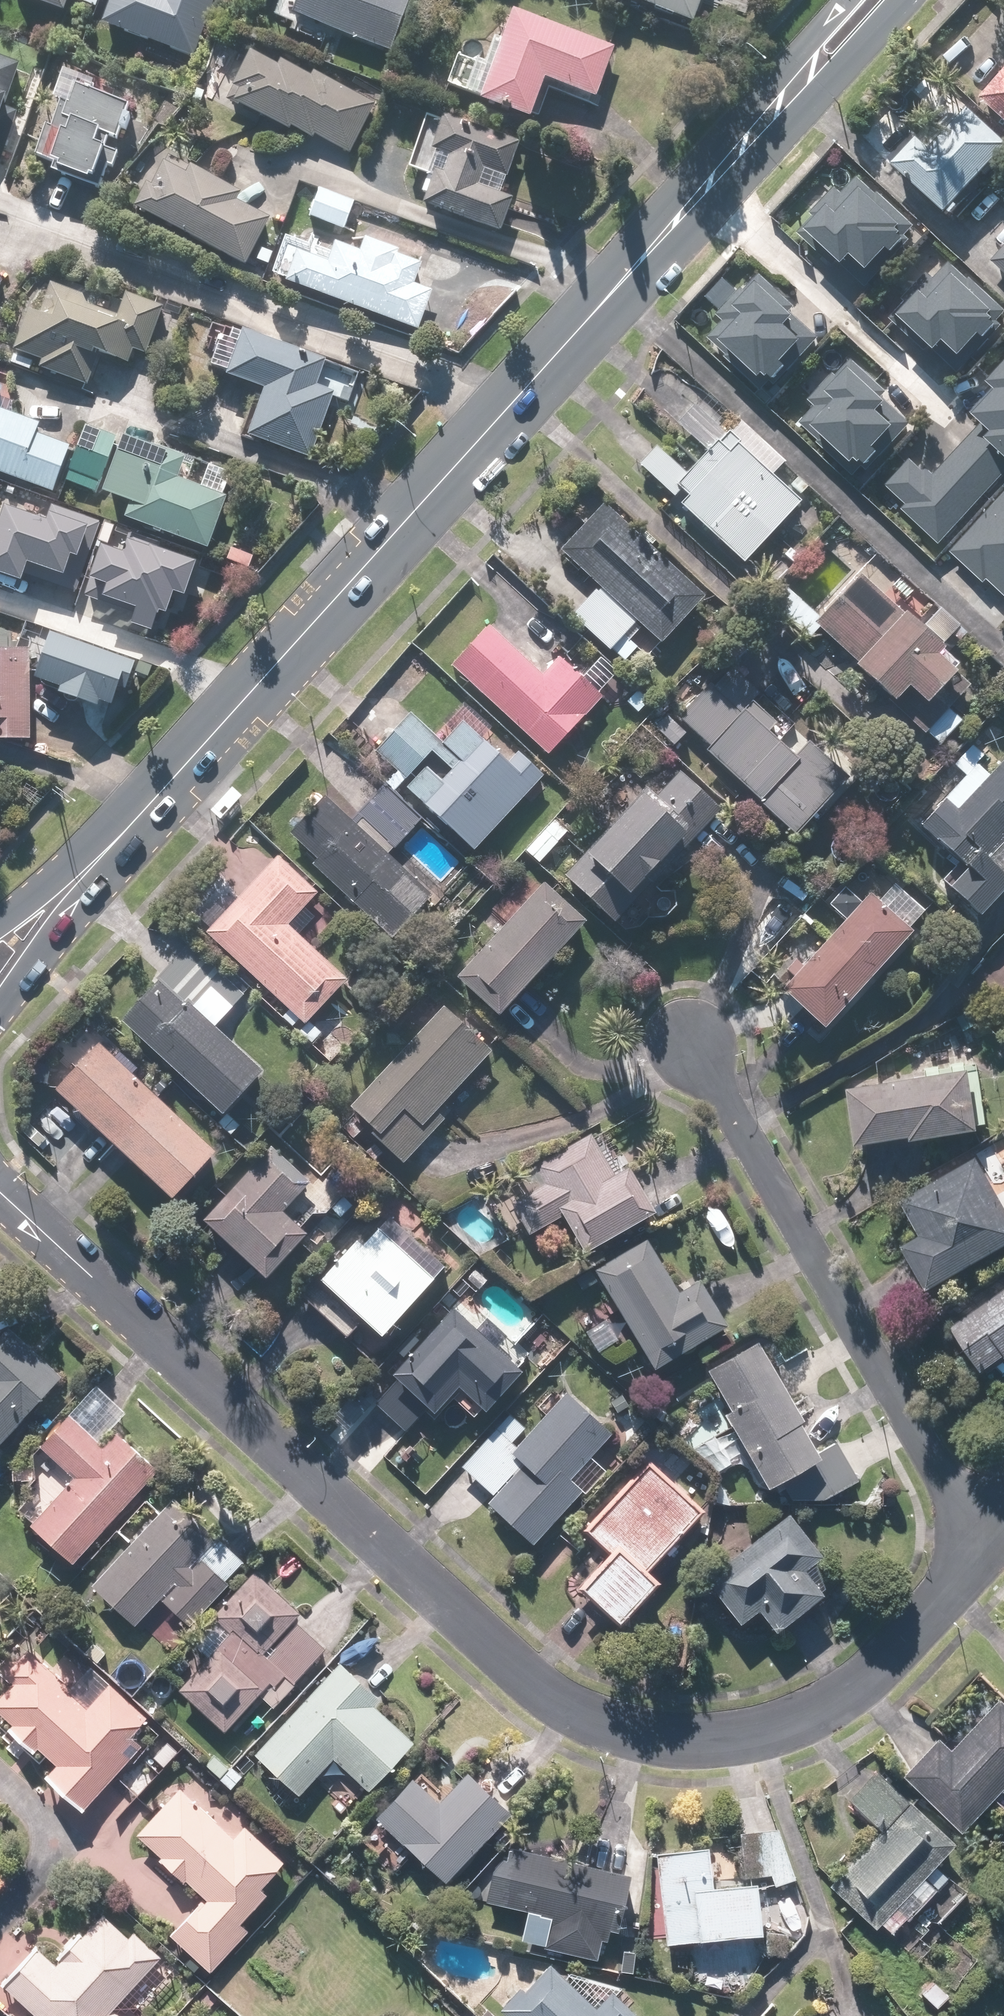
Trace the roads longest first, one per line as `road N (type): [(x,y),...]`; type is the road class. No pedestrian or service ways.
road 1 (residential): [(0,1189),(537,1686),(603,1722),(663,1737),(715,1737),(790,1721),(831,1700),(974,1560)]
road 2 (primary): [(63,891),(762,123)]
road 3 (residential): [(974,1560),(697,1043)]
road 4 (primary): [(898,0),(849,59),(762,123)]
road 5 (residential): [(0,1908),(63,1838),(0,1773)]
road 6 (primary): [(762,123),(841,0)]

